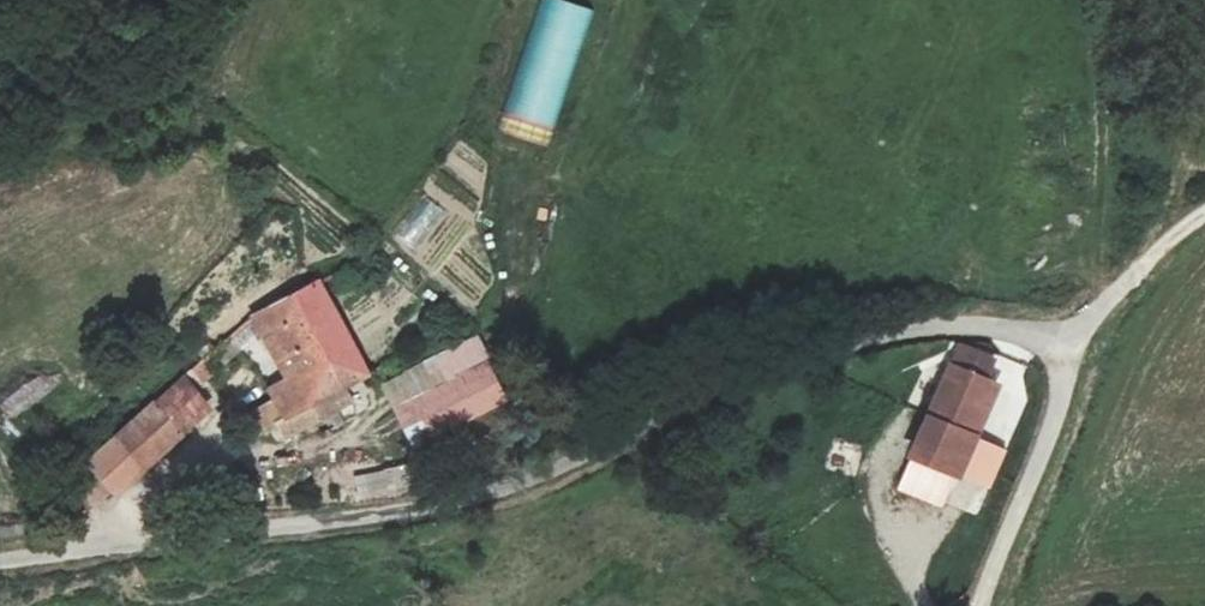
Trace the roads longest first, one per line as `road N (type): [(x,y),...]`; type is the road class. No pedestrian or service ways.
road 1 (unclassified): [(978,605),(1053,431),(1073,352),(970,328),(839,346),(547,473),(427,507),(0,561)]
road 2 (track): [(1204,213),(1131,276),(1073,352)]

